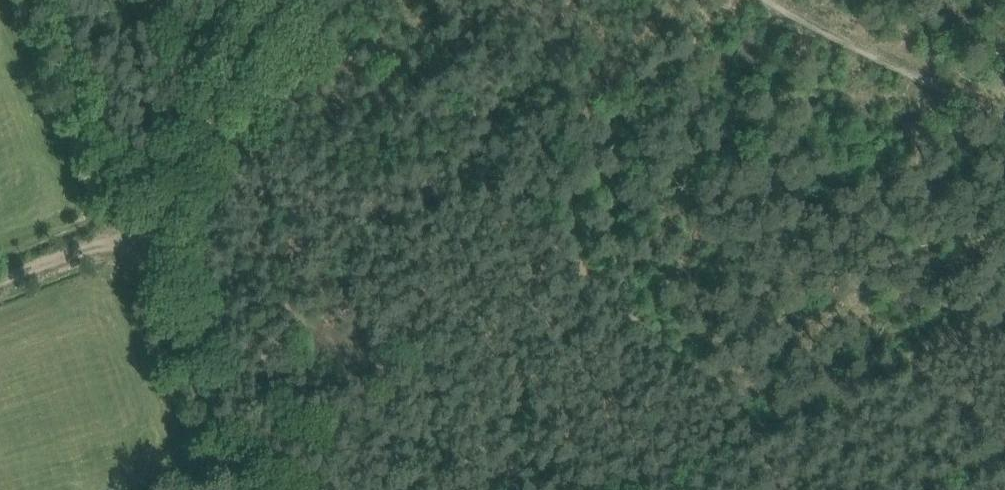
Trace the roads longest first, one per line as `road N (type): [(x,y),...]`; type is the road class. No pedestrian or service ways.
road 1 (track): [(620,489),(905,347)]
road 2 (track): [(241,489),(126,229)]
road 3 (track): [(191,125),(251,0)]
road 4 (track): [(126,229),(0,279)]
road 5 (track): [(126,229),(191,125)]

